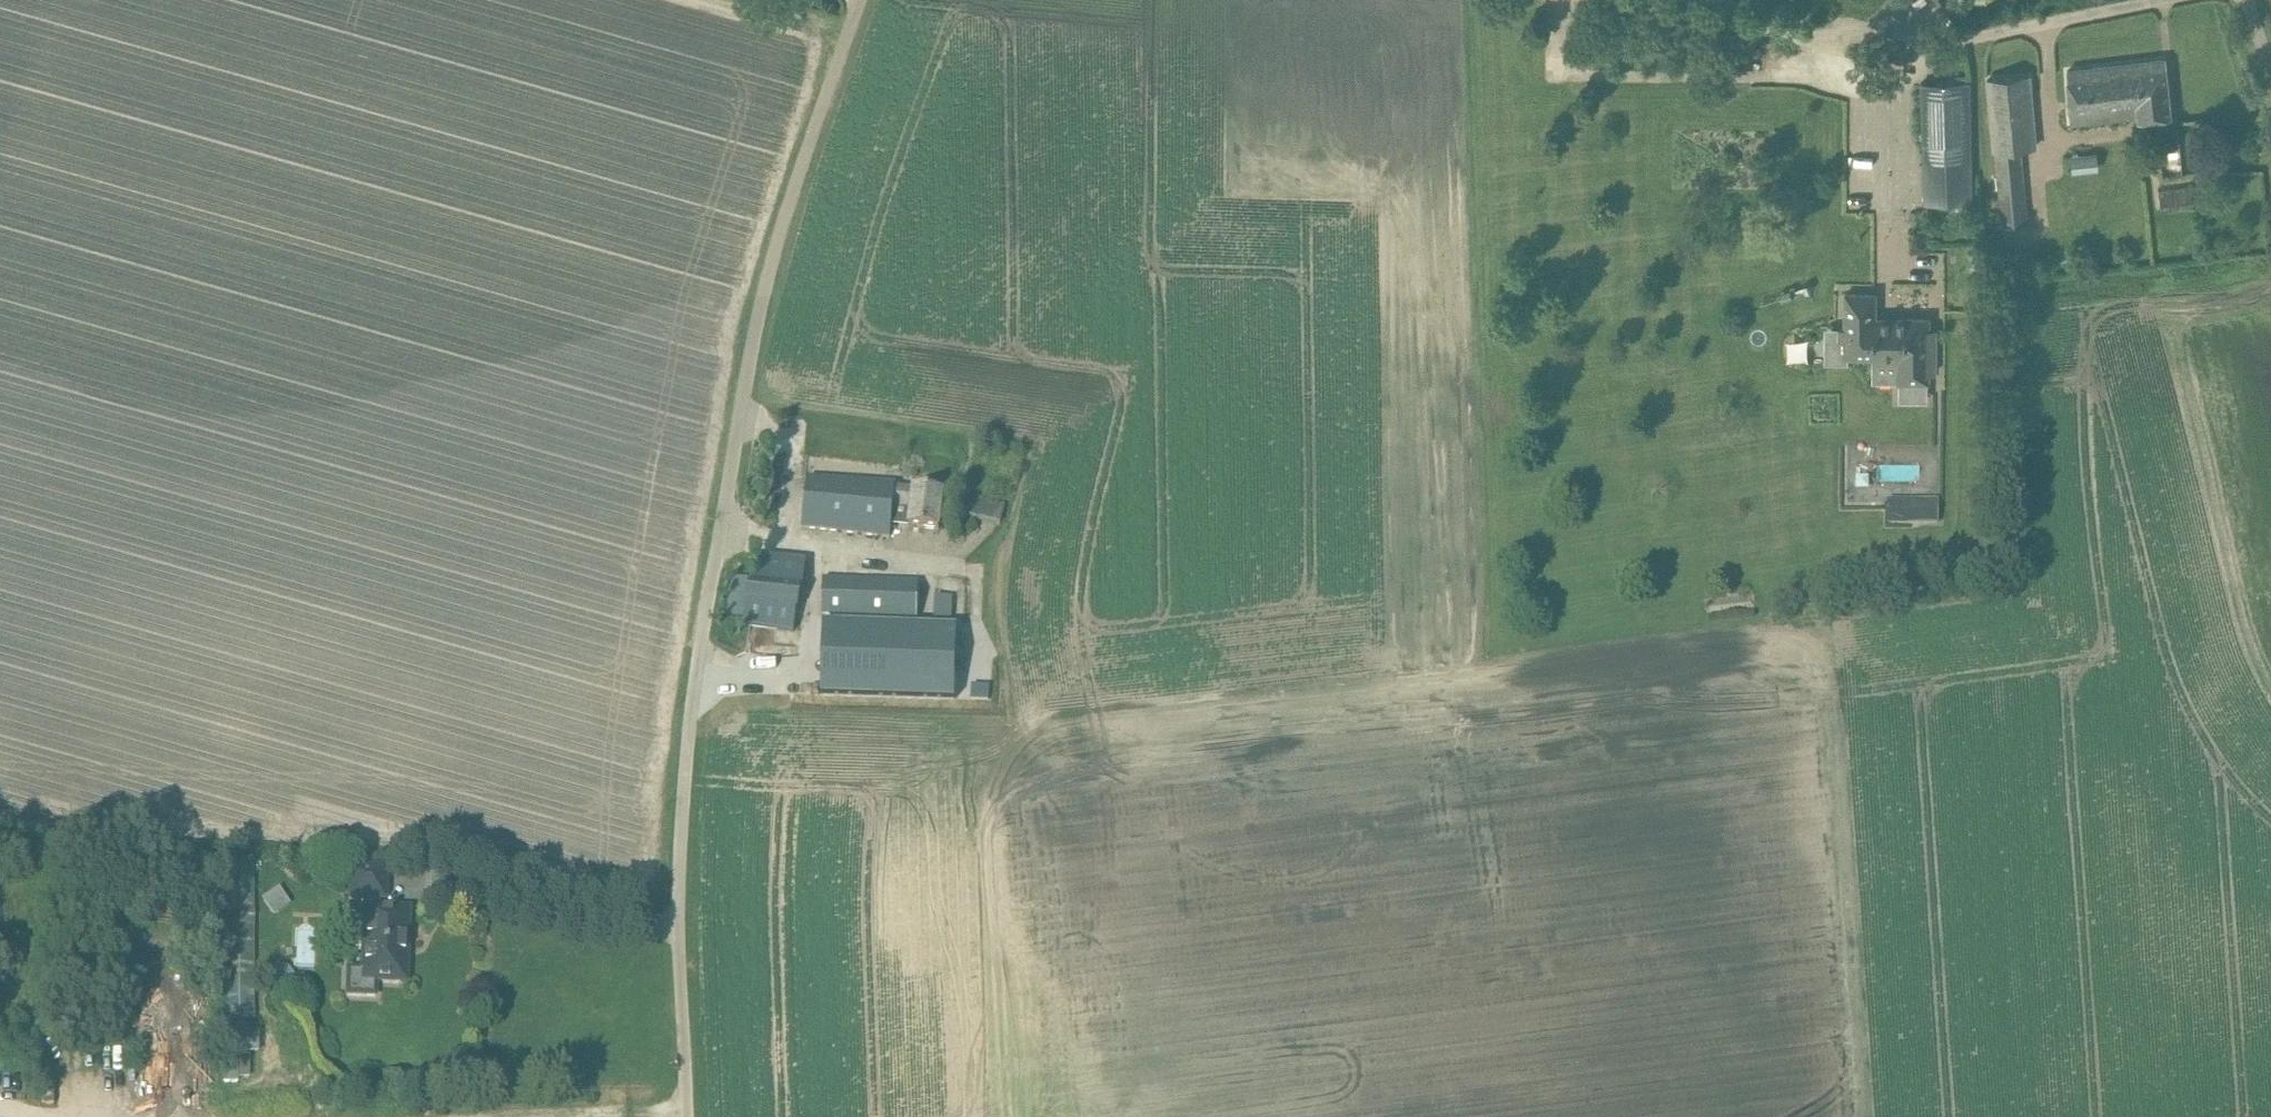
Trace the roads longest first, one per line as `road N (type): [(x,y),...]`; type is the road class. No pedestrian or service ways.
road 1 (unclassified): [(690,1116),(684,990),(695,742),(716,579),(776,272),(863,0)]
road 2 (unclassified): [(2157,0),(1950,38),(1791,30),(1652,0)]

